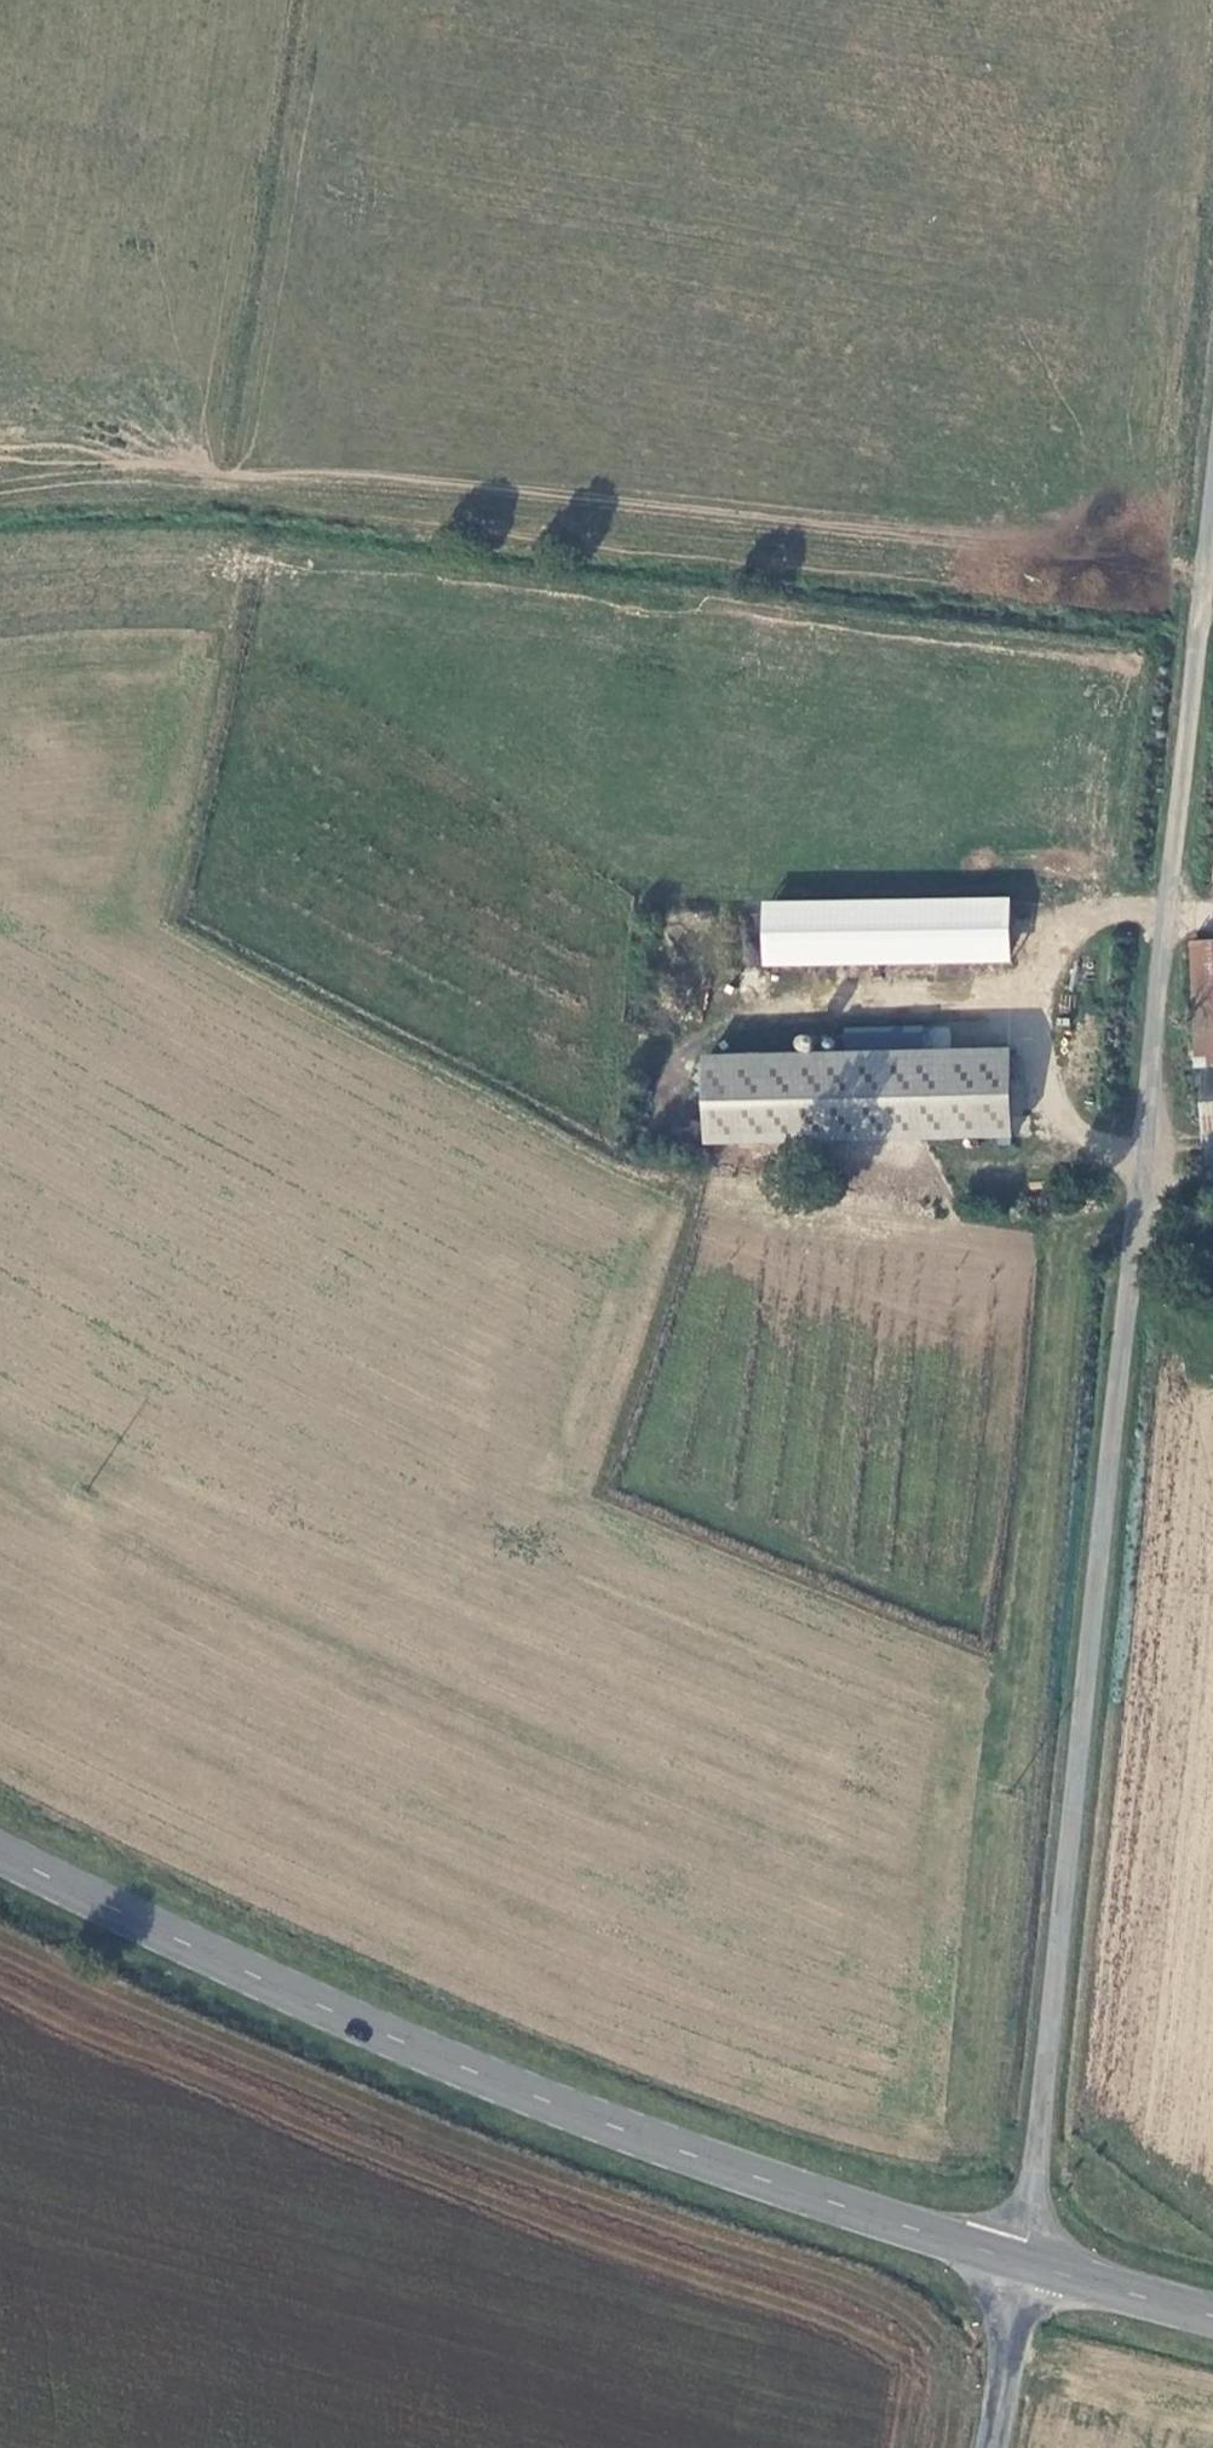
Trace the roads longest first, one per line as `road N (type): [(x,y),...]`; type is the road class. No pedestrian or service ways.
road 1 (unclassified): [(1212,409),(1121,1238),(1055,1975),(1021,2265)]
road 2 (primary): [(1021,2265),(788,2192),(516,2091),(254,1977),(0,1853)]
road 3 (primary): [(1212,2313),(1021,2265)]
road 4 (unclassified): [(1021,2265),(991,2447)]

